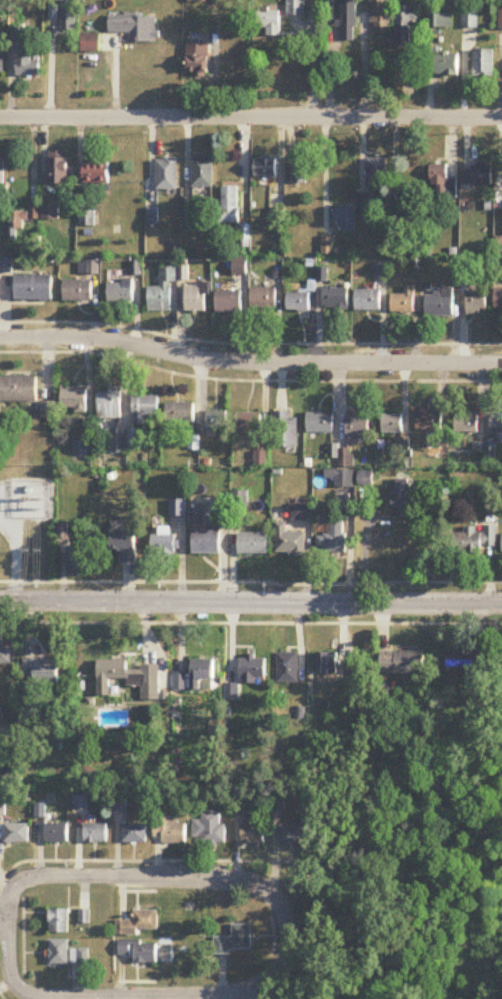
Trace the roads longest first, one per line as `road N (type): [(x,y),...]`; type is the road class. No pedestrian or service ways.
road 1 (residential): [(0,337),(126,341),(189,360),(287,369),(501,363)]
road 2 (tertiary): [(501,602),(0,600)]
road 3 (residential): [(0,116),(501,116)]
road 4 (residential): [(8,914),(19,985),(54,997),(246,992),(278,971),(290,943)]
road 5 (residential): [(8,914),(16,890),(37,877),(228,877),(273,895),(289,921),(290,943)]

